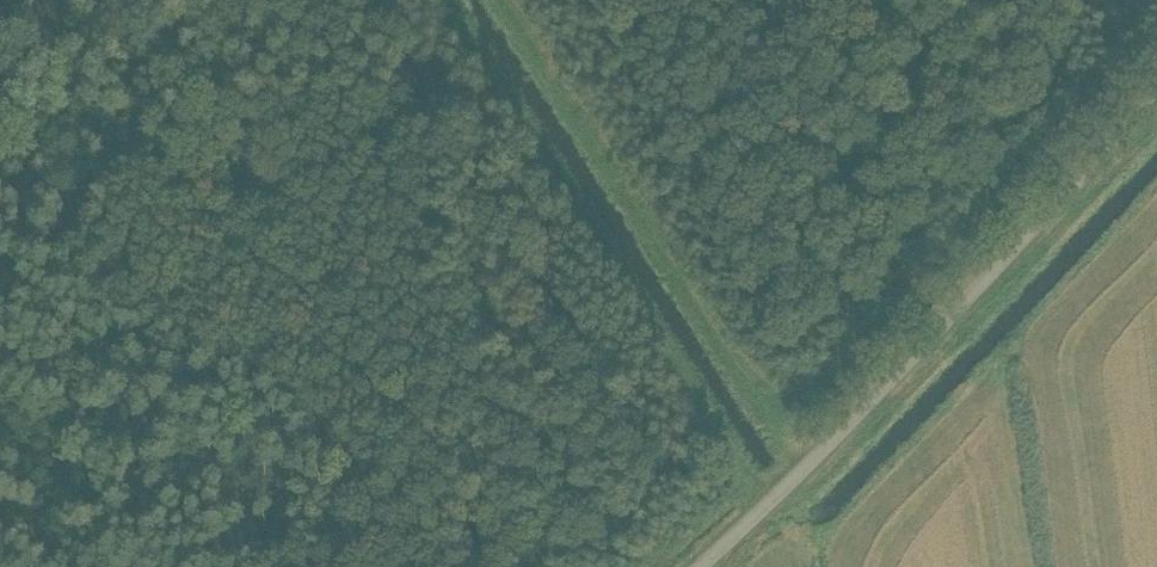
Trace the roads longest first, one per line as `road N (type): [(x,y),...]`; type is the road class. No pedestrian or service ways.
road 1 (unclassified): [(704,566),(781,498),(1156,97)]

